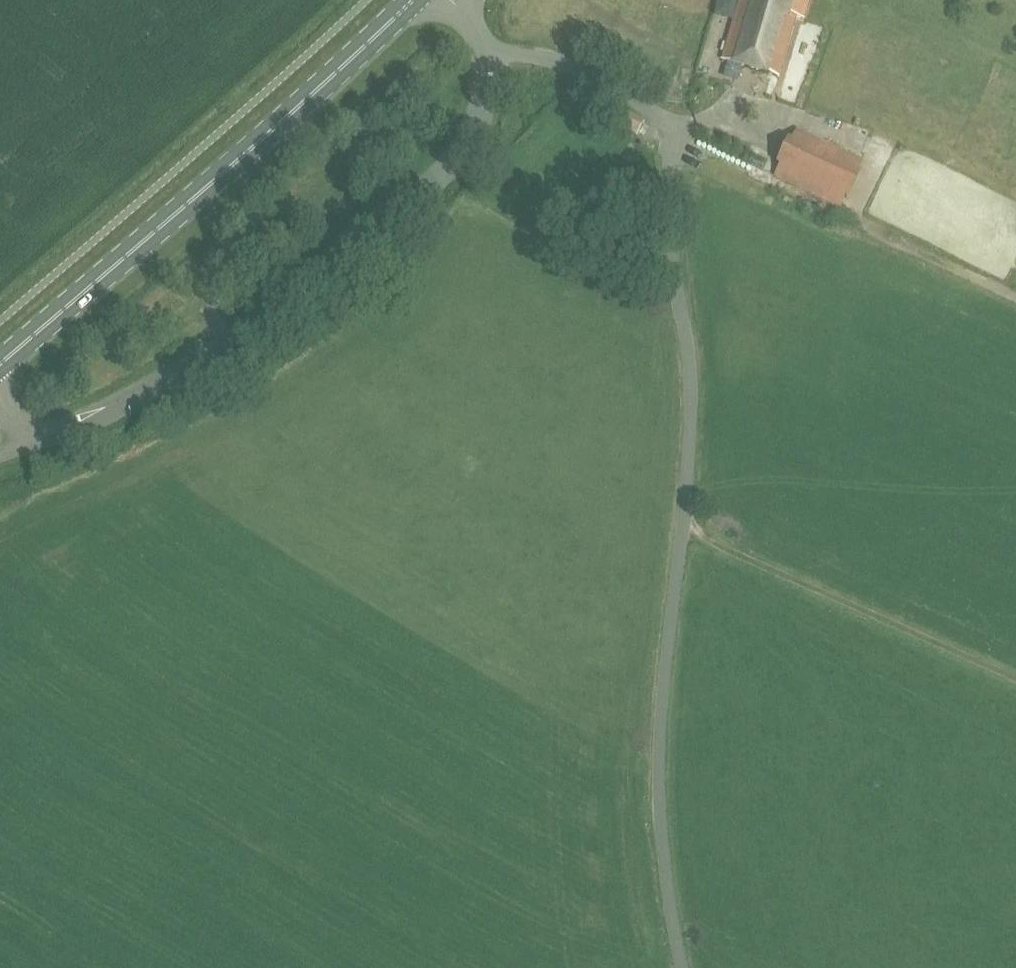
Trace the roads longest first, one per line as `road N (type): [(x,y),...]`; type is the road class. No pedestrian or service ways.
road 1 (unclassified): [(487,53),(532,57),(587,76),(652,110),(676,145),(675,243),(694,399),(662,802),(684,967)]
road 2 (unclassified): [(0,407),(17,424),(43,430),(95,422),(185,377),(284,311),(426,197),(460,155),(481,106),(487,53)]
road 3 (secondary): [(0,373),(414,0)]
road 4 (track): [(687,518),(731,555),(1015,682)]

